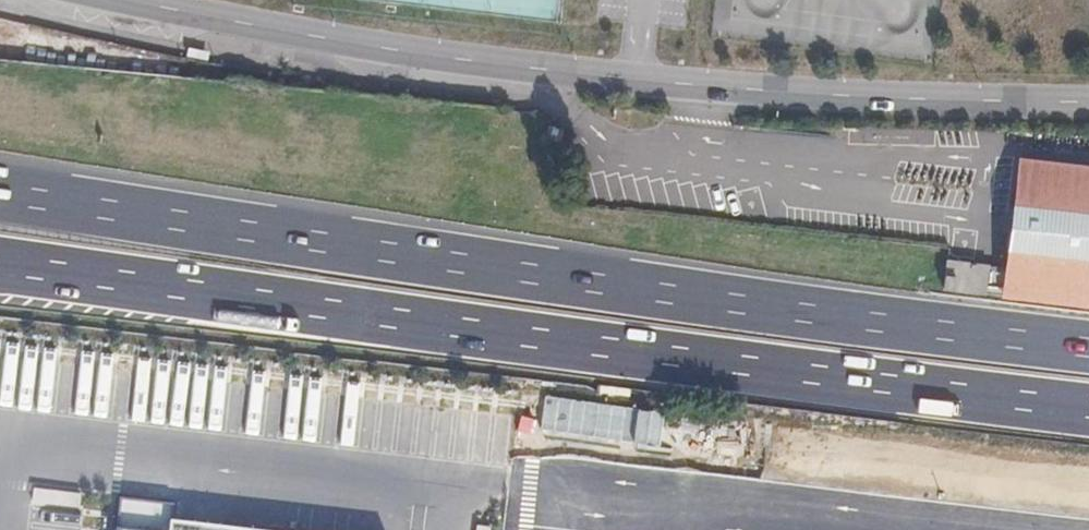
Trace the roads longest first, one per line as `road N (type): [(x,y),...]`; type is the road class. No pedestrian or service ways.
road 1 (motorway): [(1088,346),(636,289),(0,193)]
road 2 (motorway): [(0,267),(1088,409)]
road 3 (secondary): [(142,0),(306,35),(550,70),(839,95),(1088,100)]

